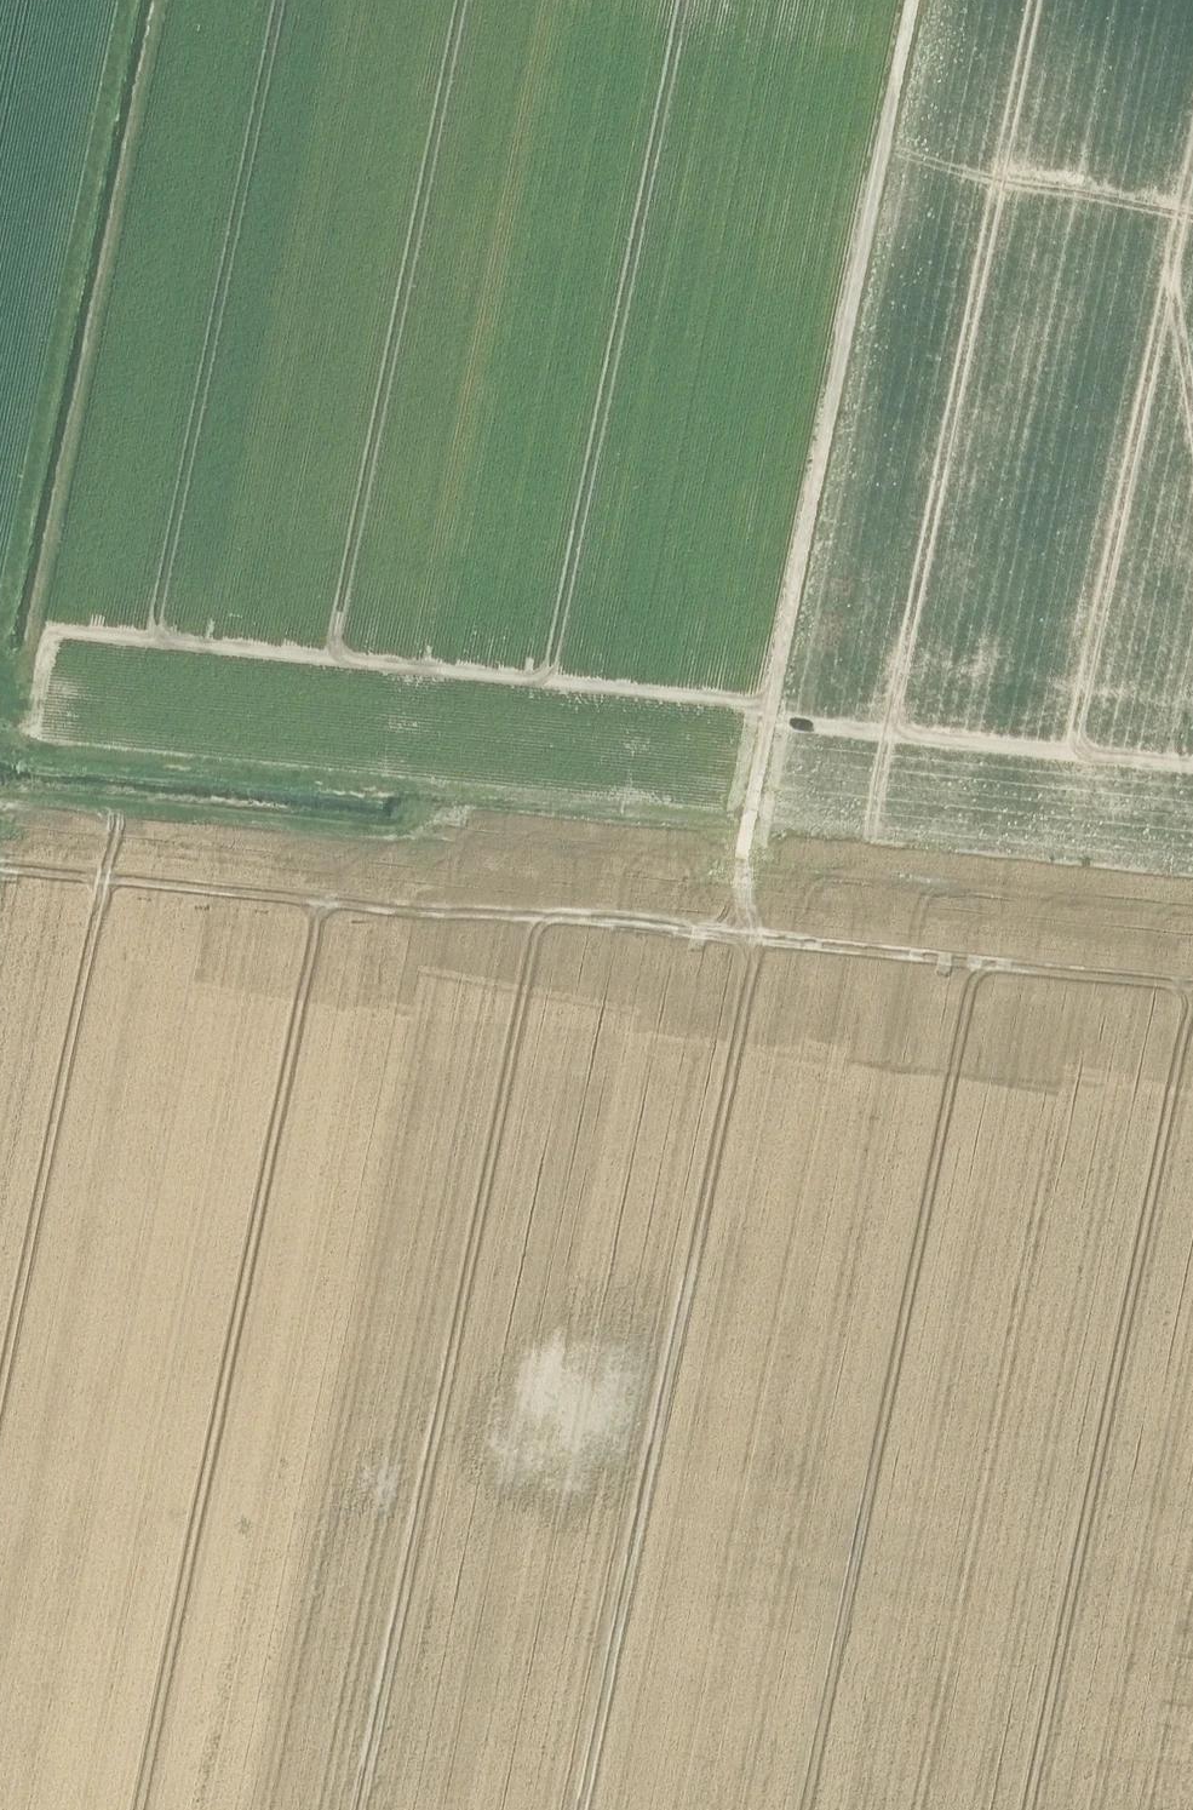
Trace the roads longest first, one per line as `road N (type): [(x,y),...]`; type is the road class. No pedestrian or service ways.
road 1 (track): [(746,844),(914,0)]

